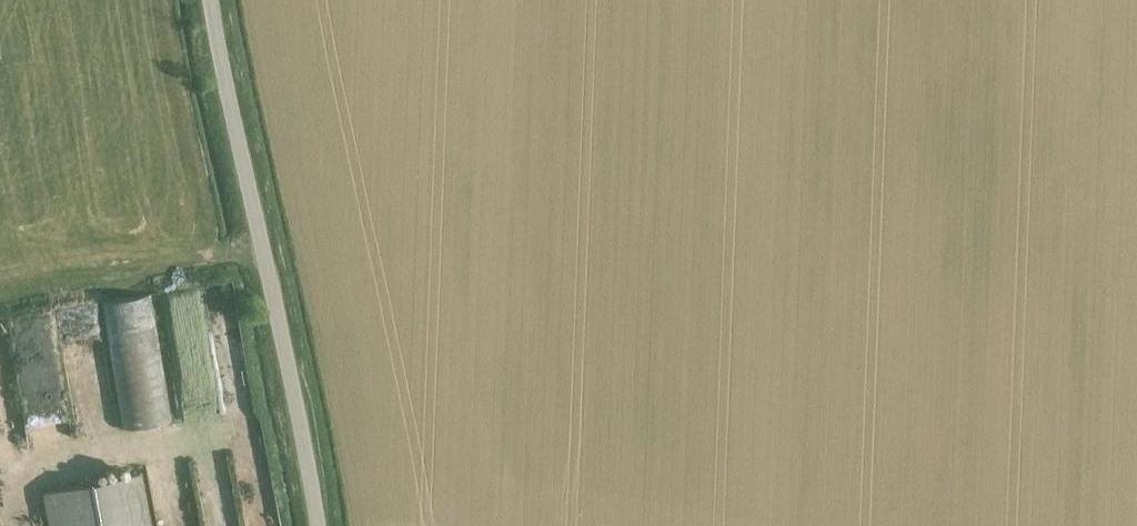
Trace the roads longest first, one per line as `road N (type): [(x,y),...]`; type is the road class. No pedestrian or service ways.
road 1 (unclassified): [(321,525),(220,0)]

